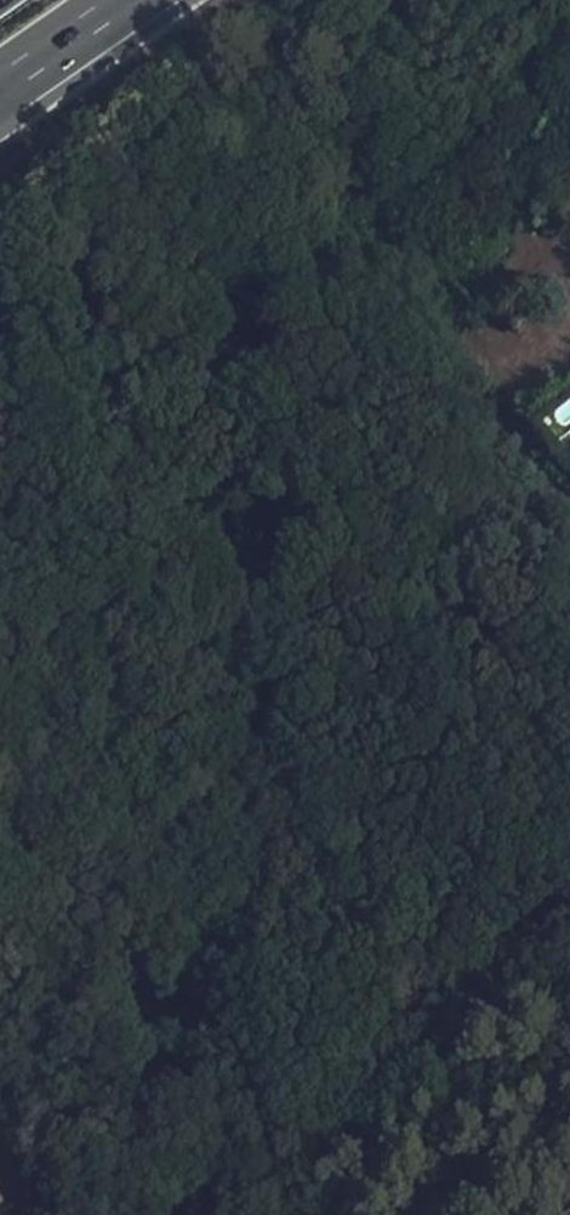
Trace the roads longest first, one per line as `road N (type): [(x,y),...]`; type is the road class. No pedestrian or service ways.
road 1 (motorway): [(0,86),(123,0)]

